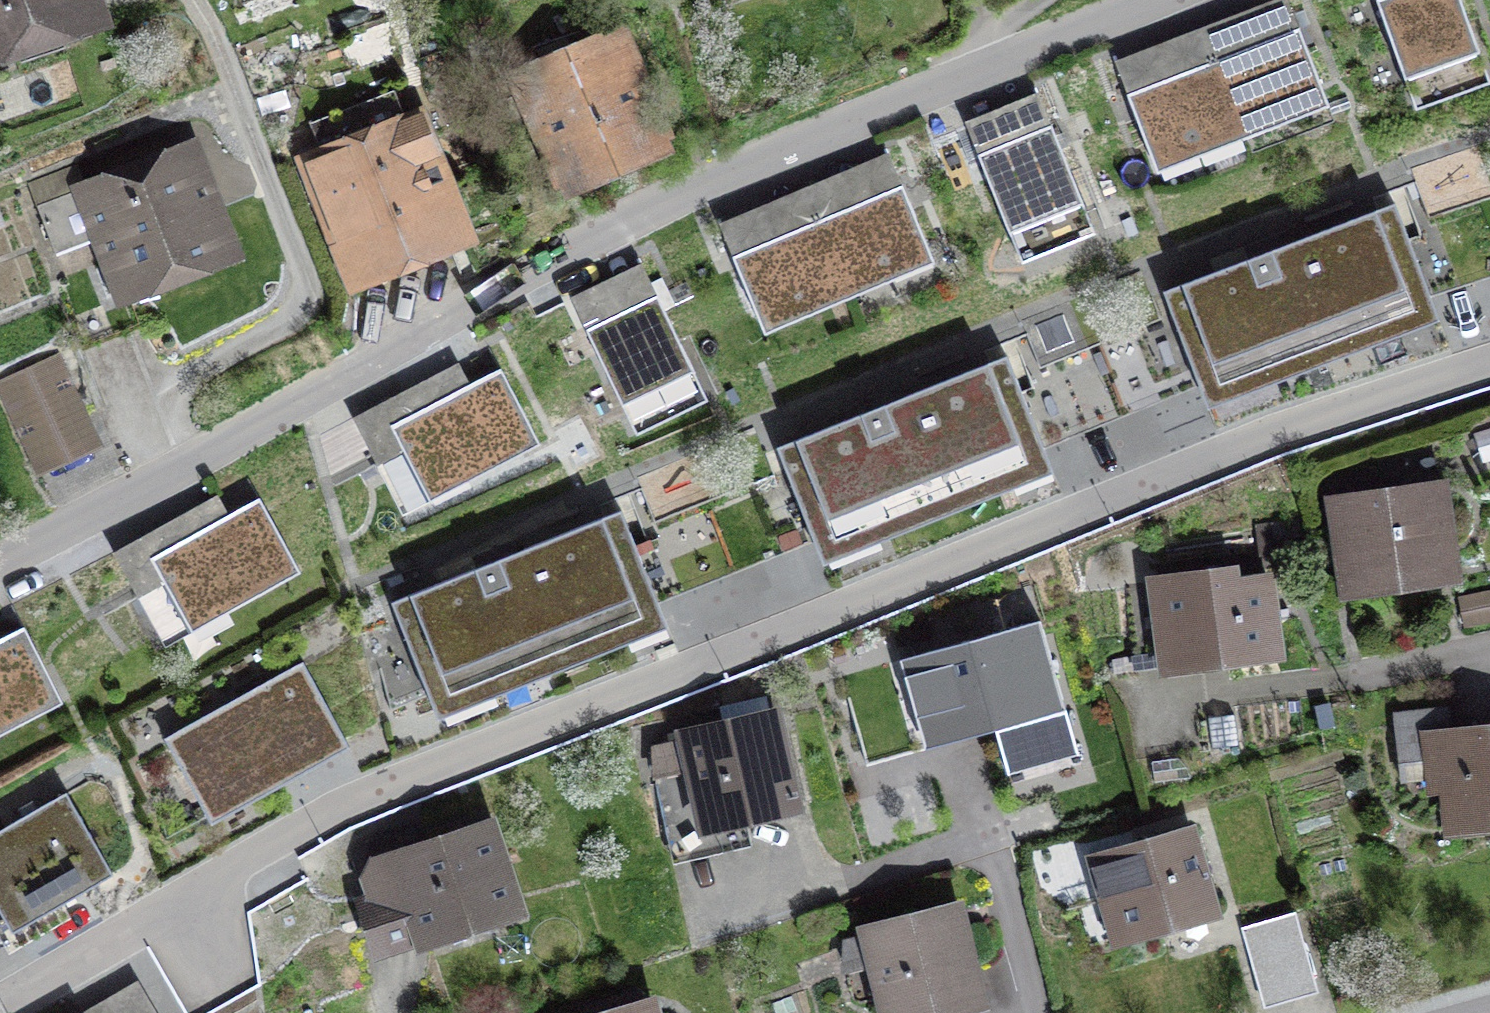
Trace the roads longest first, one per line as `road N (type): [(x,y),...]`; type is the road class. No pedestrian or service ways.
road 1 (residential): [(123,932),(267,854),(681,675),(1182,477),(1489,370)]
road 2 (residential): [(1175,0),(535,291),(0,568)]

